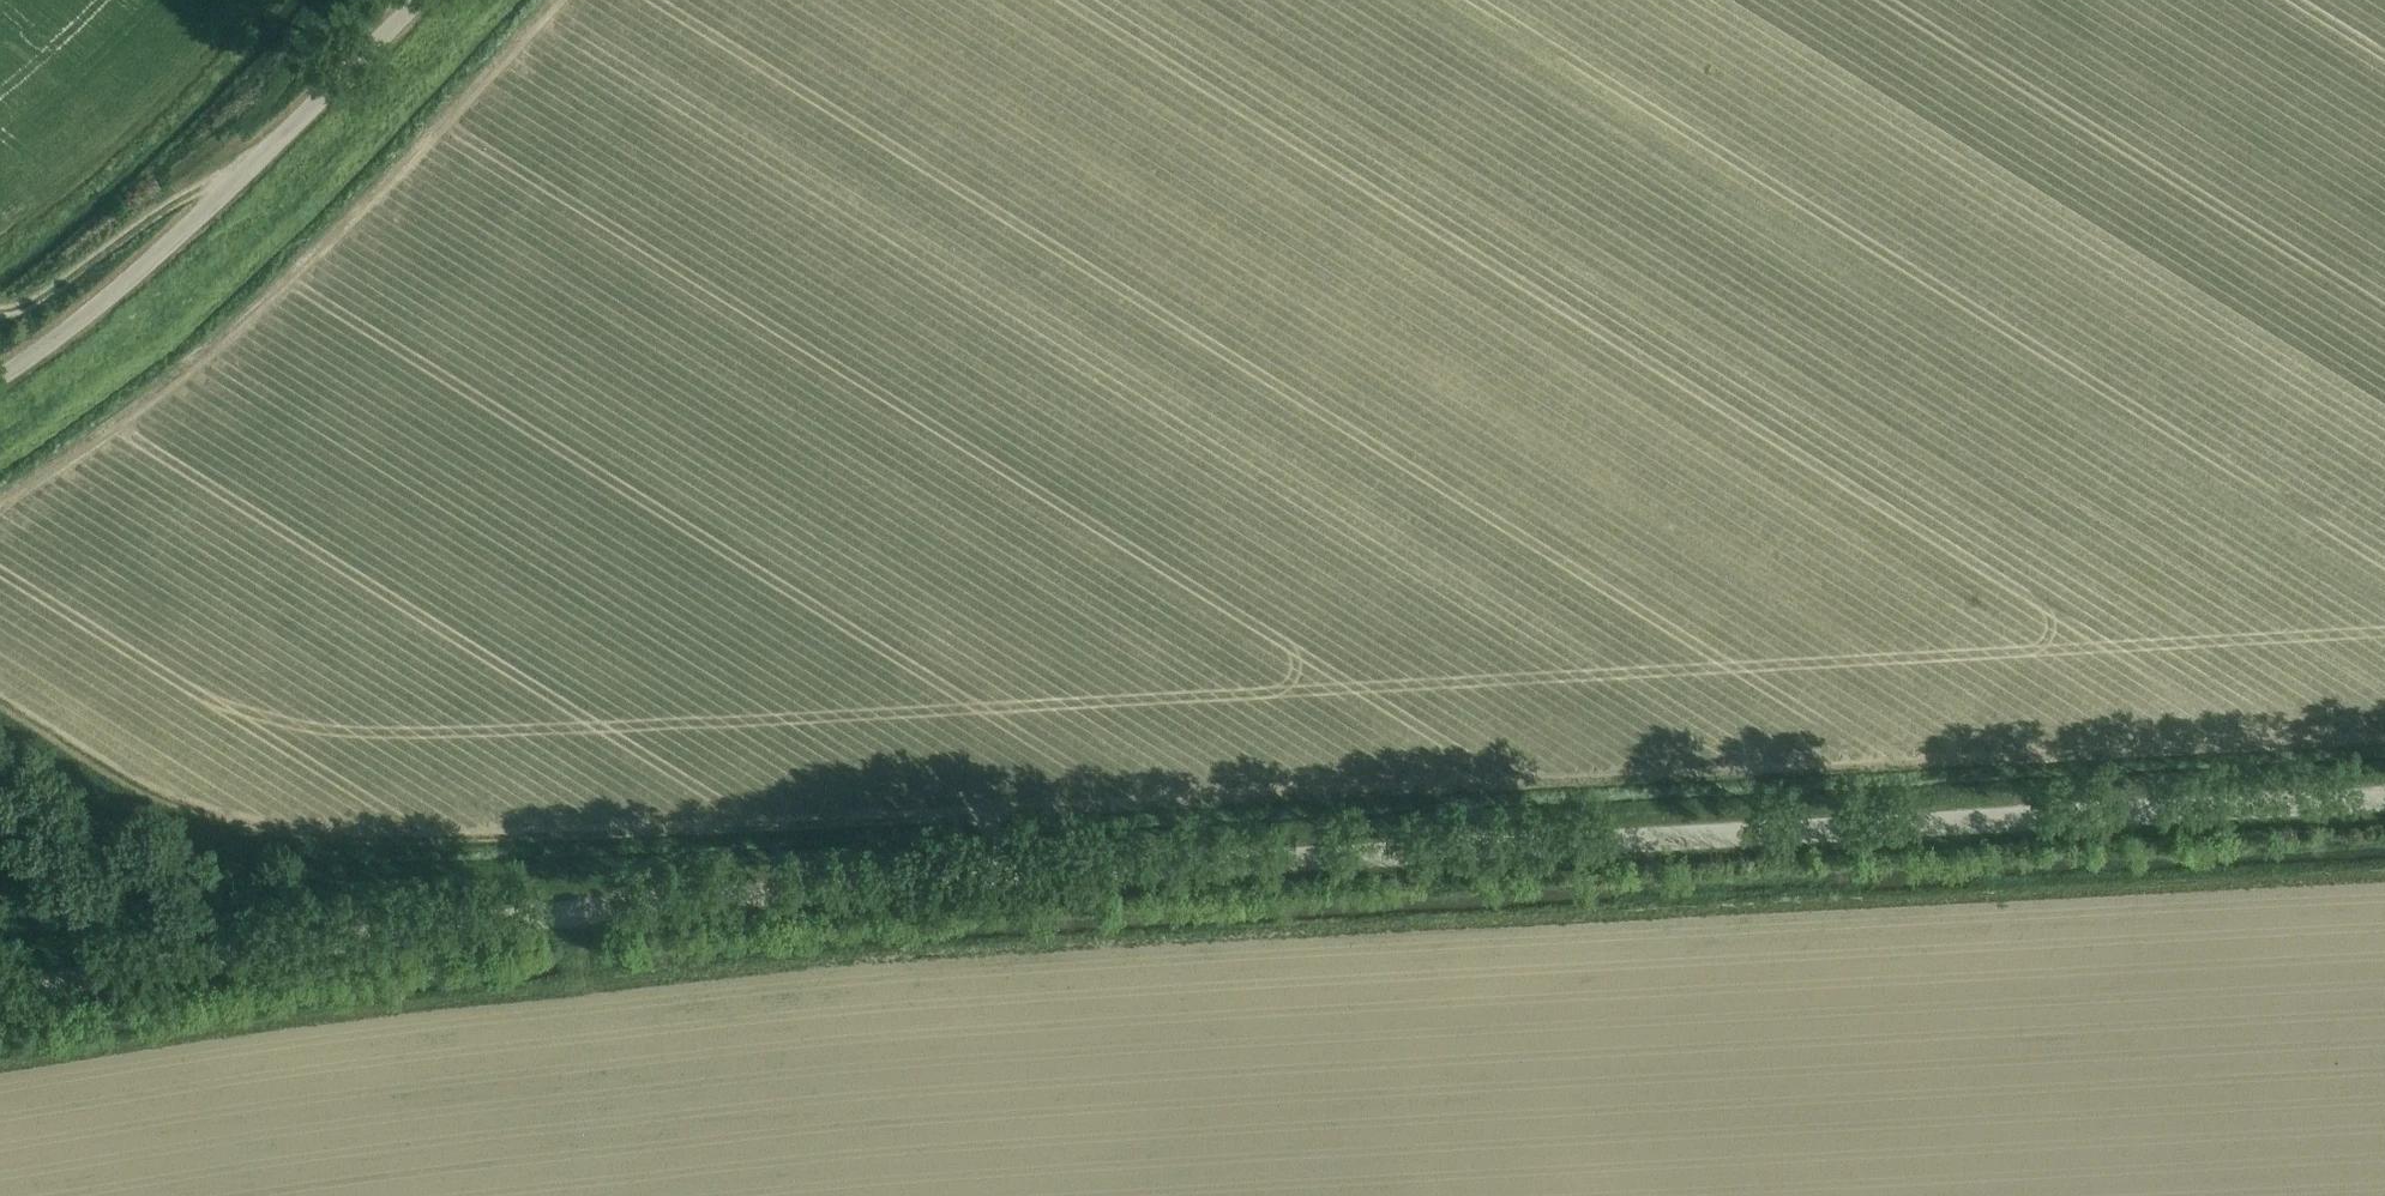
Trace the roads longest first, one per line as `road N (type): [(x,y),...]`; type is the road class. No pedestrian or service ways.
road 1 (unclassified): [(0,992),(577,904),(1050,868),(2384,799)]
road 2 (unclassified): [(0,375),(96,308),(189,226),(407,0)]
road 3 (track): [(252,164),(187,195),(59,284),(0,306)]

